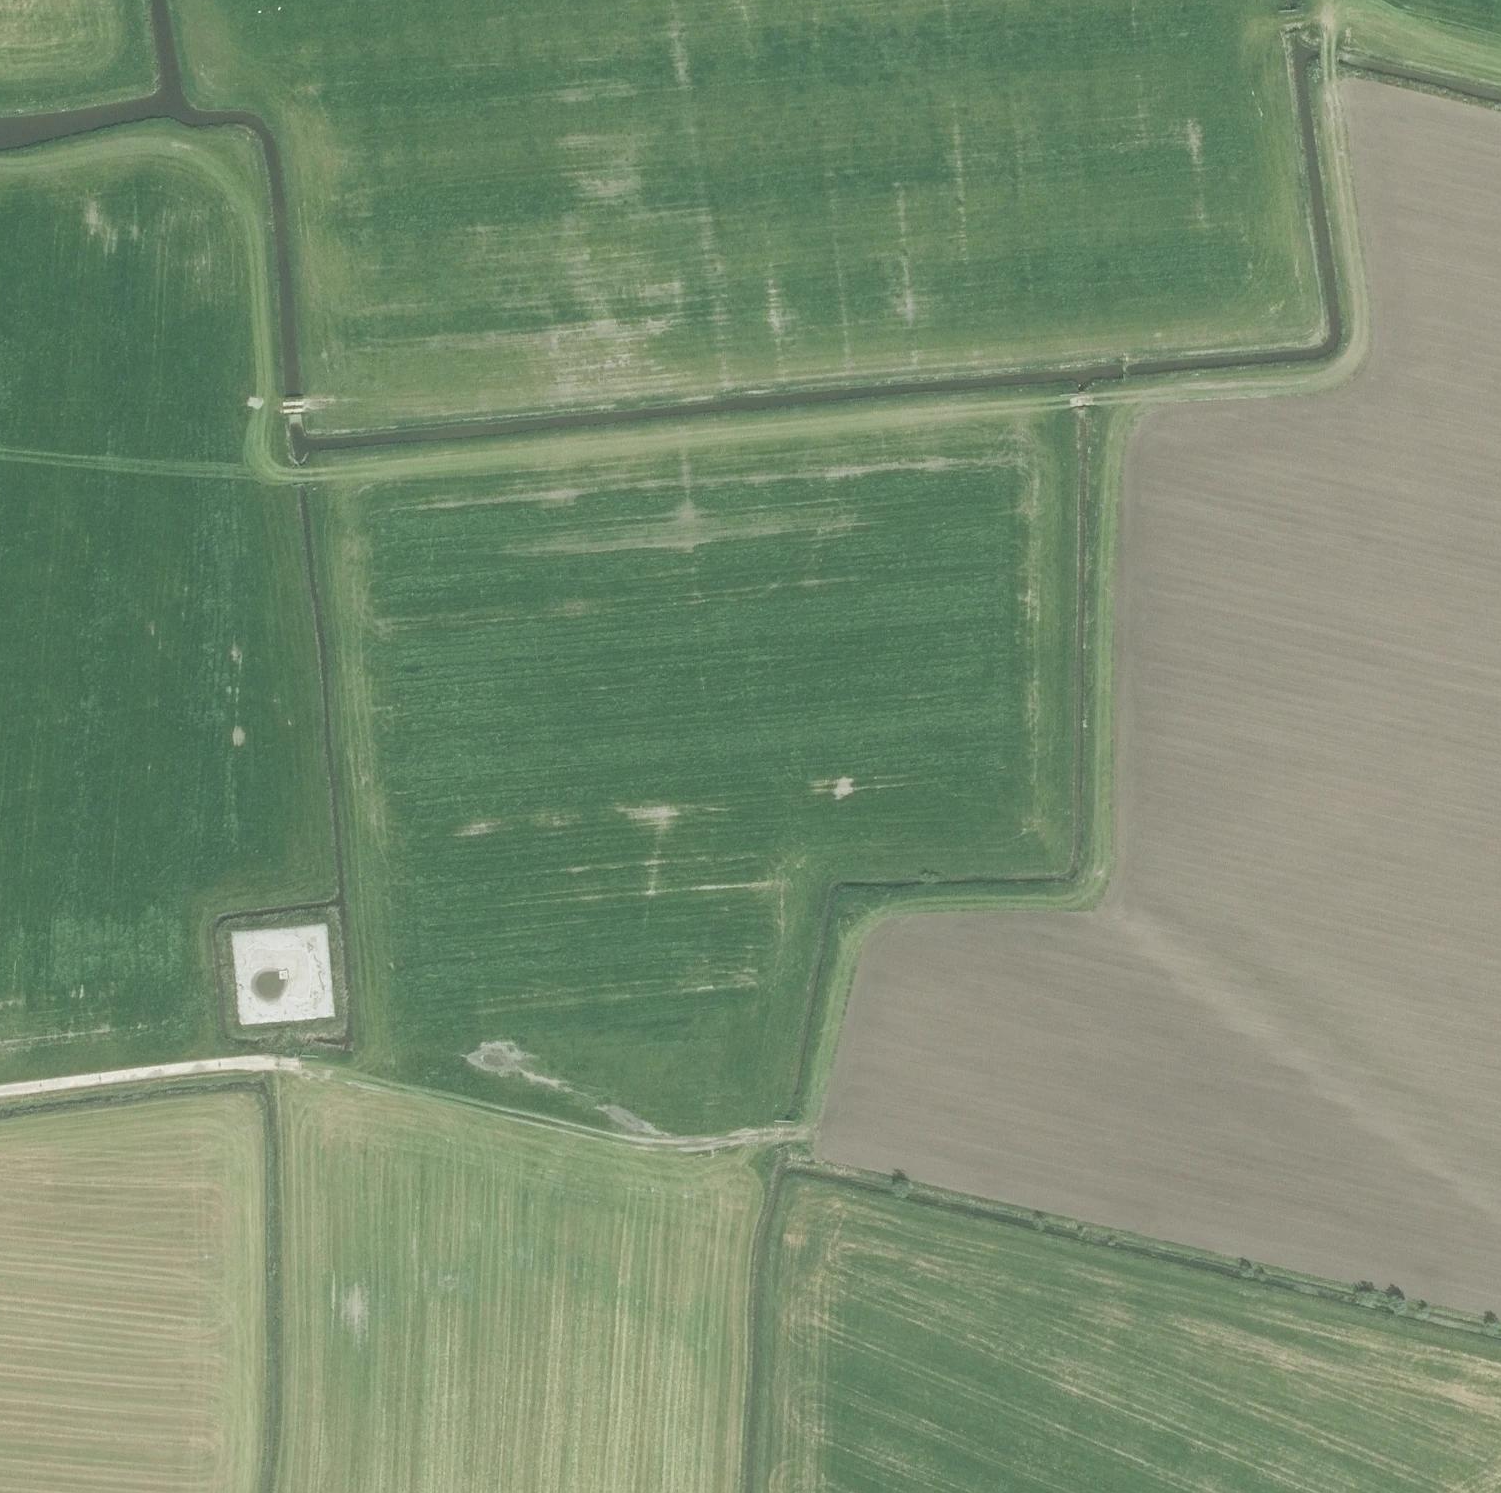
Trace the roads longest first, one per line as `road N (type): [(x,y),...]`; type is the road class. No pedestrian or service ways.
road 1 (track): [(0,1093),(262,1065)]

